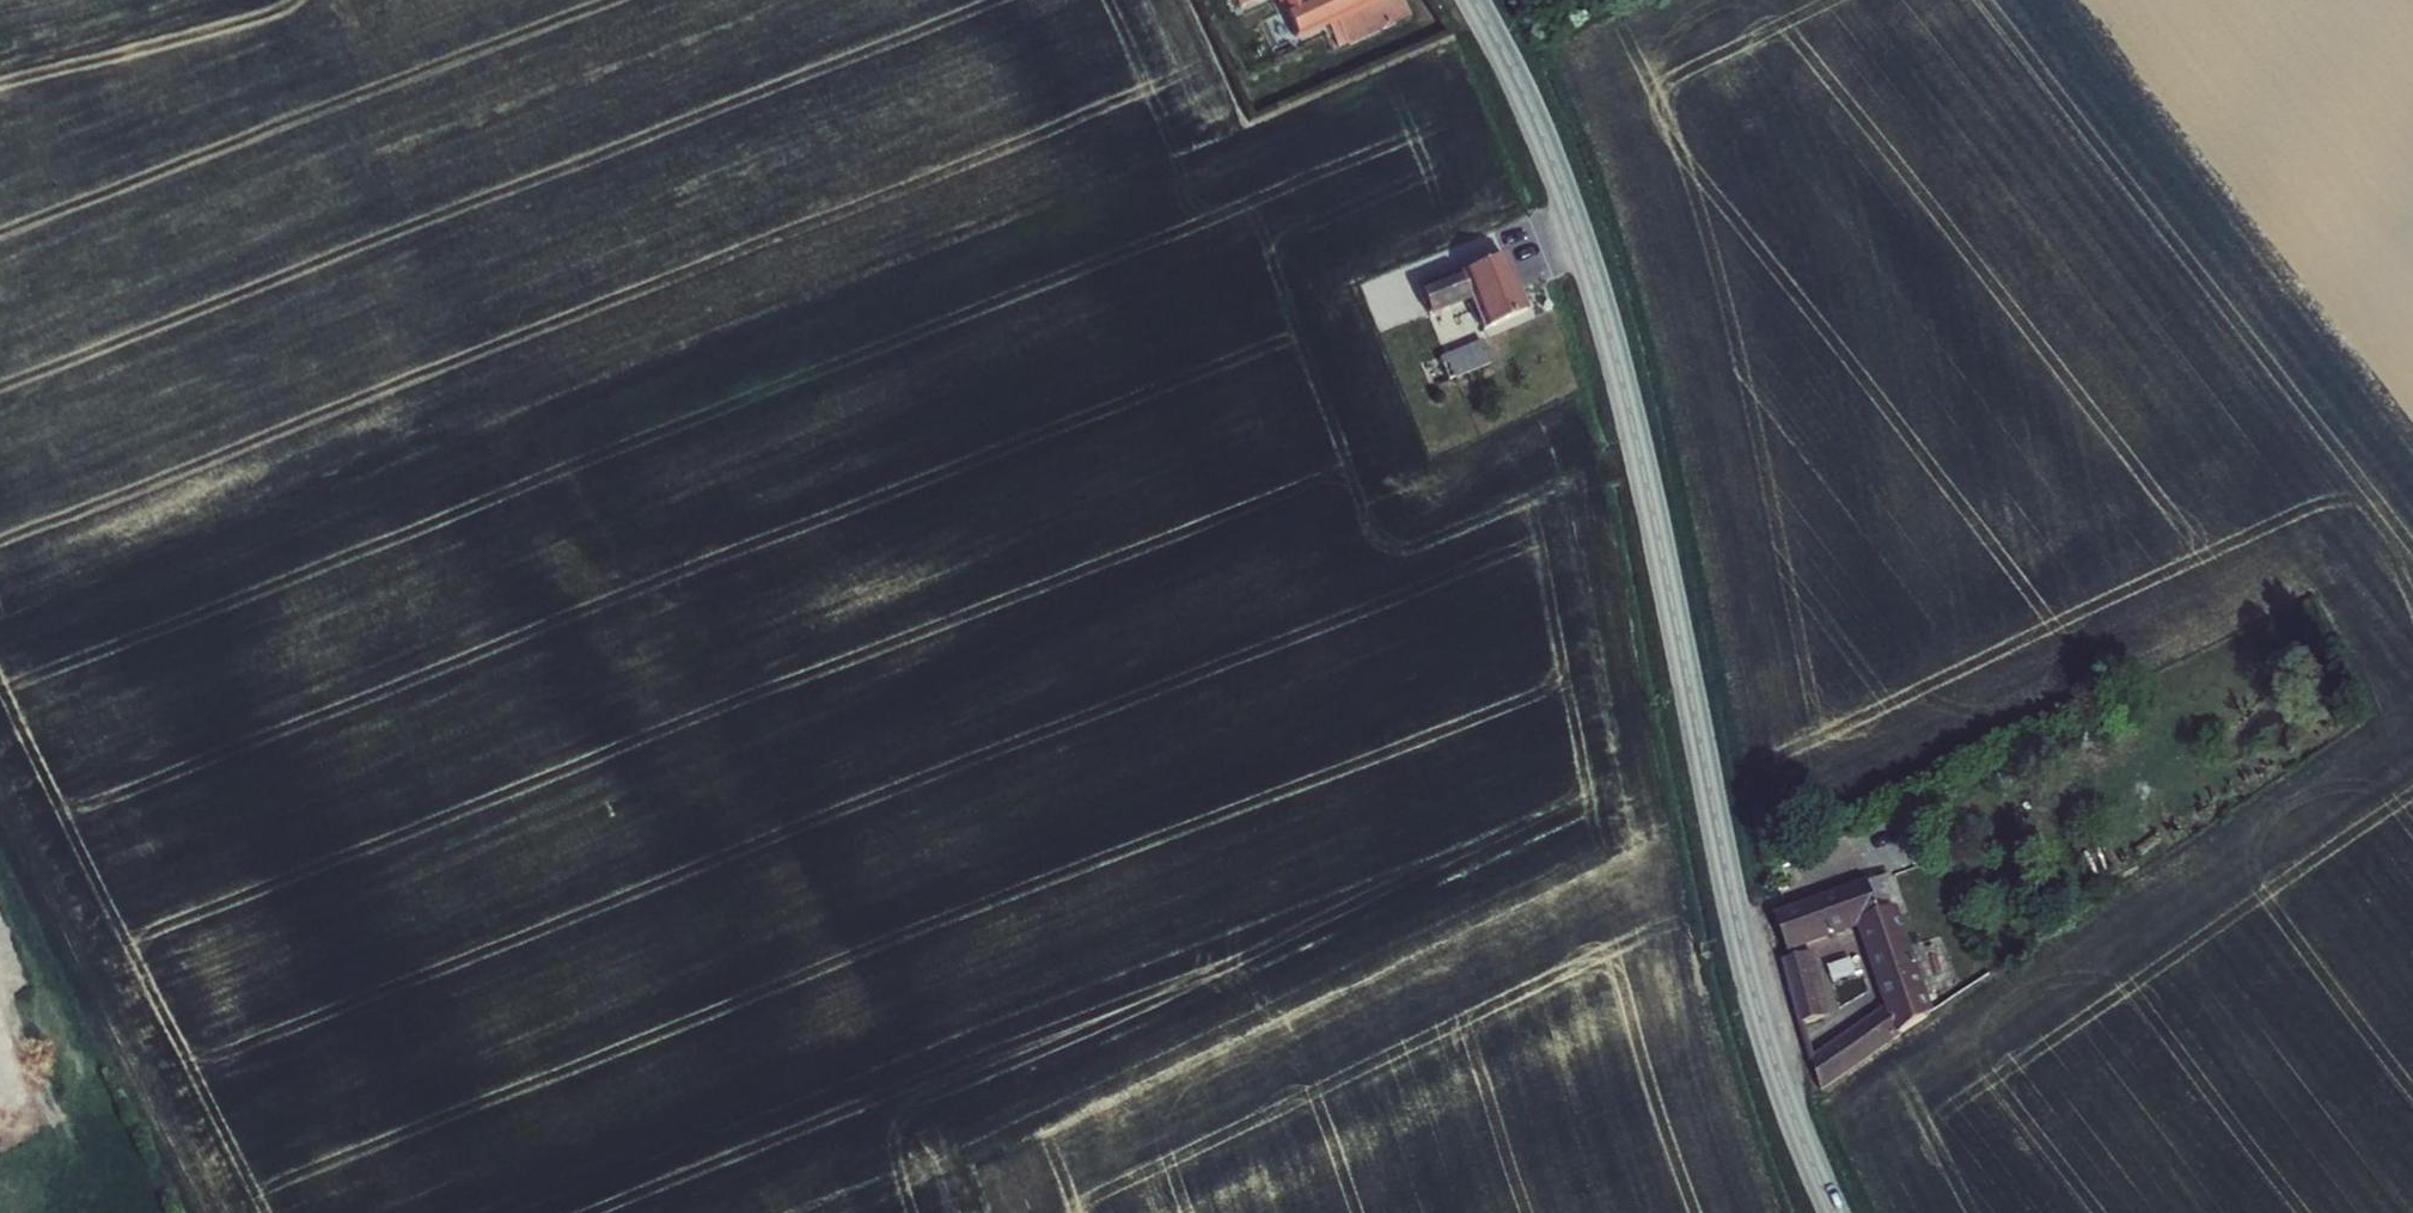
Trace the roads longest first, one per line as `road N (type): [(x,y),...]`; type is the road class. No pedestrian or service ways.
road 1 (tertiary): [(1834,1212),(1791,1109),(1748,966),(1599,299),(1550,158),(1474,0)]

